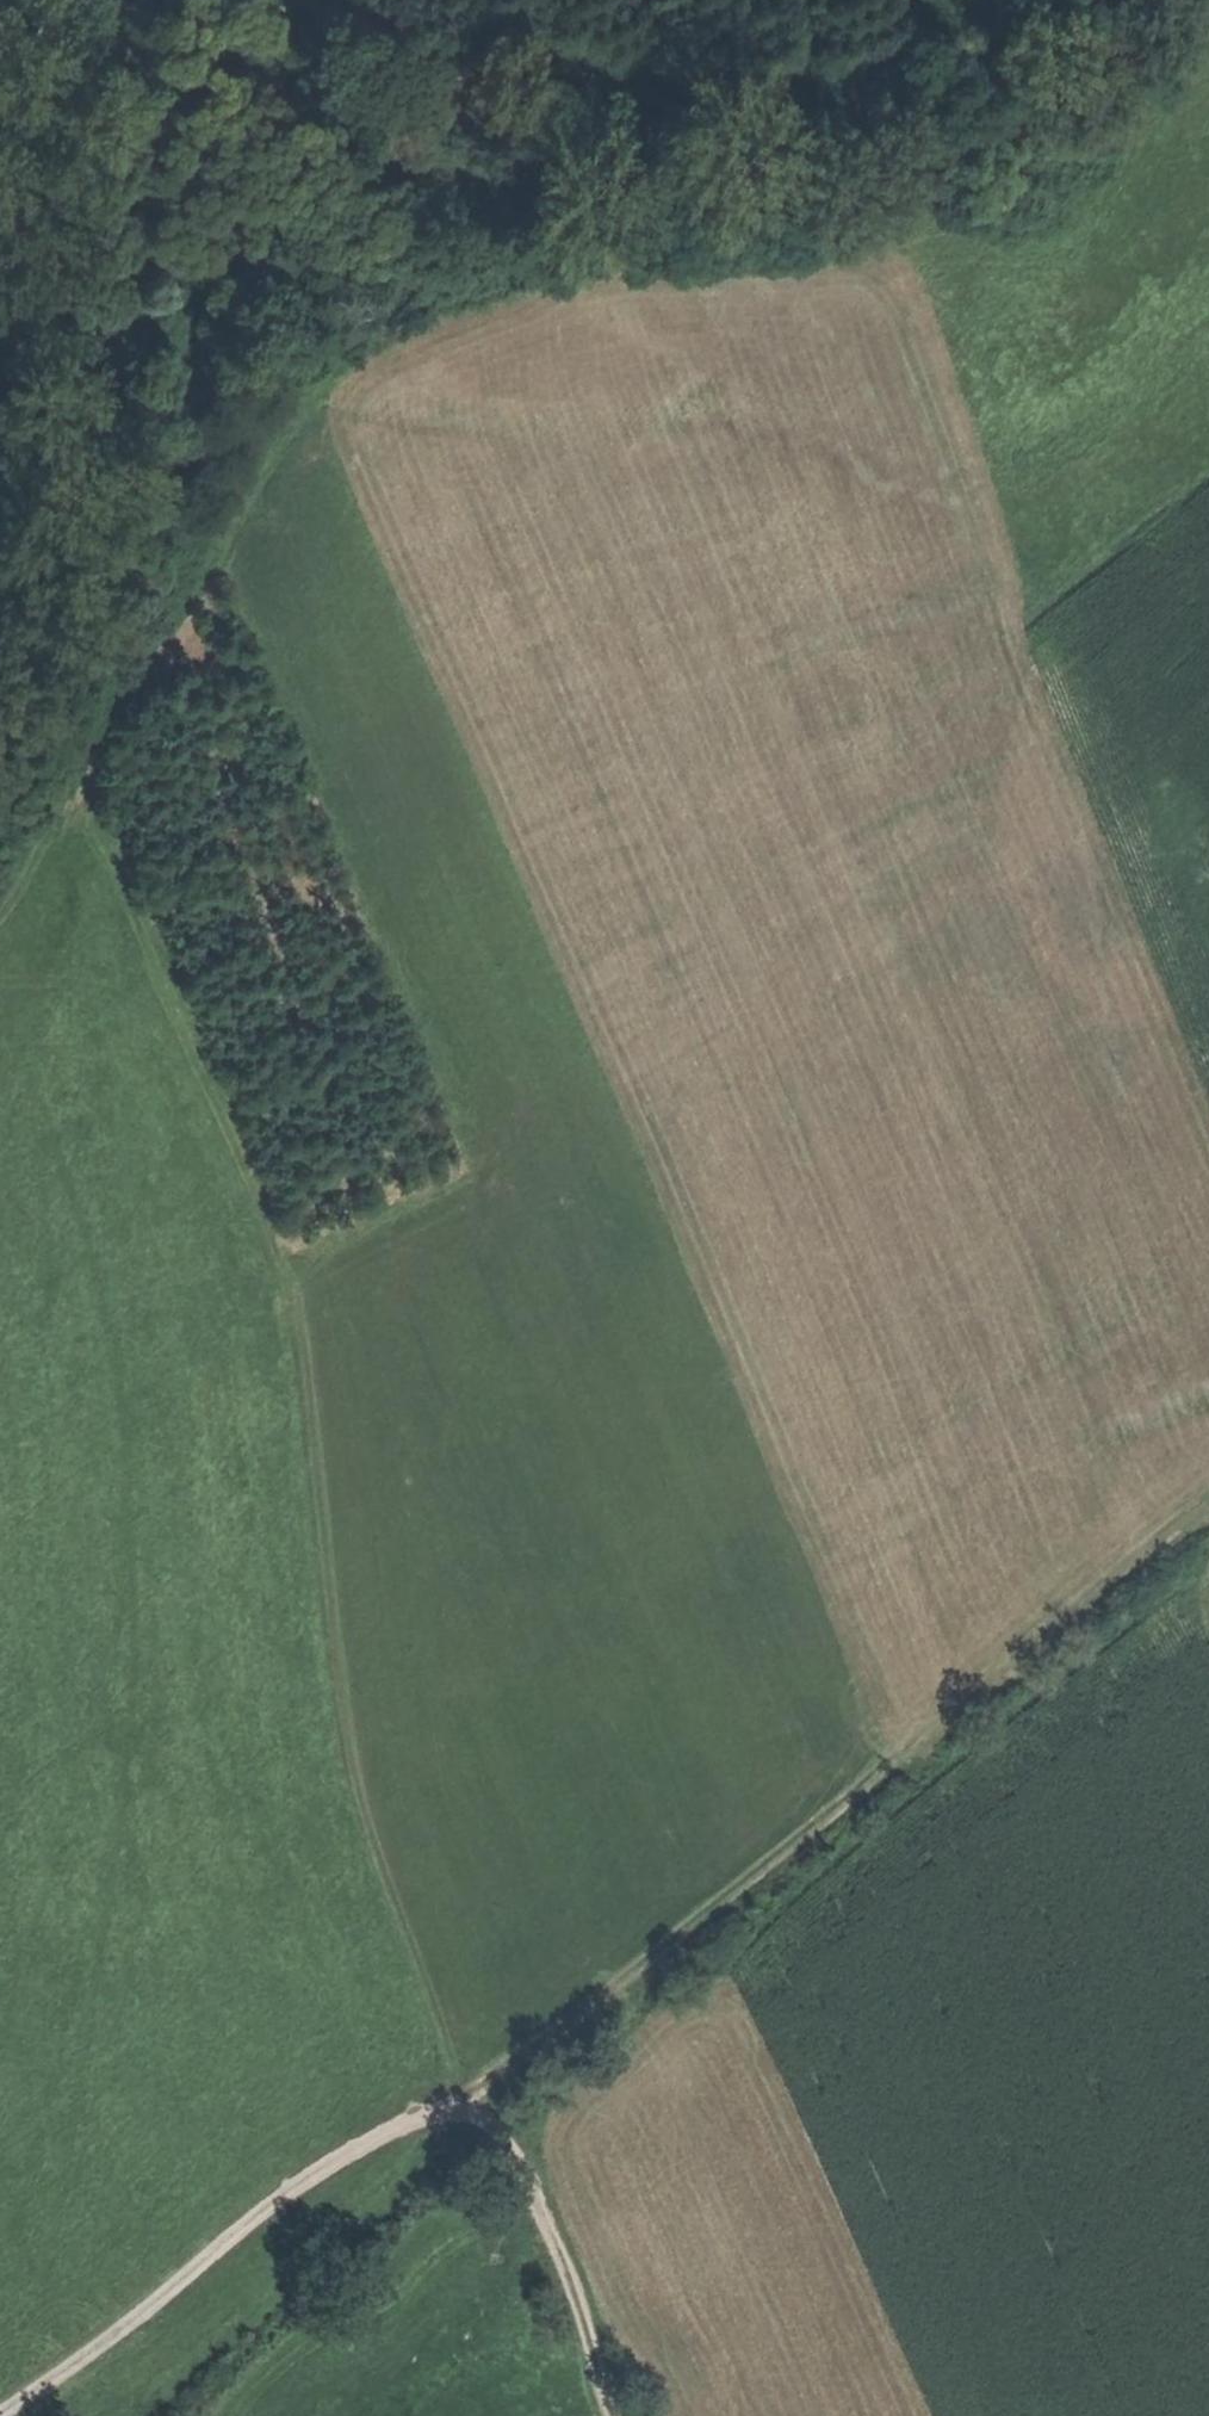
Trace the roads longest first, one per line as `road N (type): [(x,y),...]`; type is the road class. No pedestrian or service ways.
road 1 (track): [(454,2107),(693,1942),(1208,1502)]
road 2 (track): [(15,2415),(307,2175),(454,2107),(515,2131),(632,2415)]

